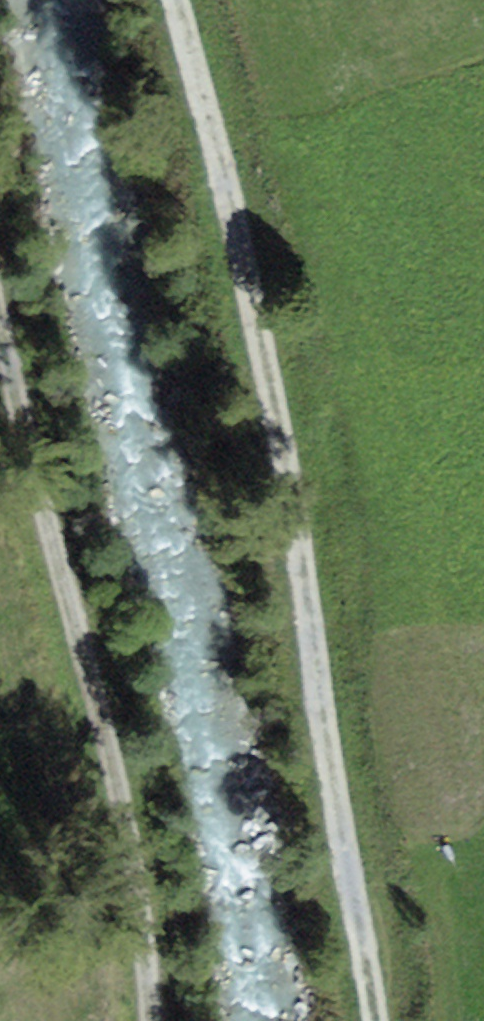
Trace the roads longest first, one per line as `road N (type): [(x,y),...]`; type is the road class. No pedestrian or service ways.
road 1 (track): [(176,0),(272,389),(374,1020)]
road 2 (track): [(0,320),(136,869),(150,1020)]

